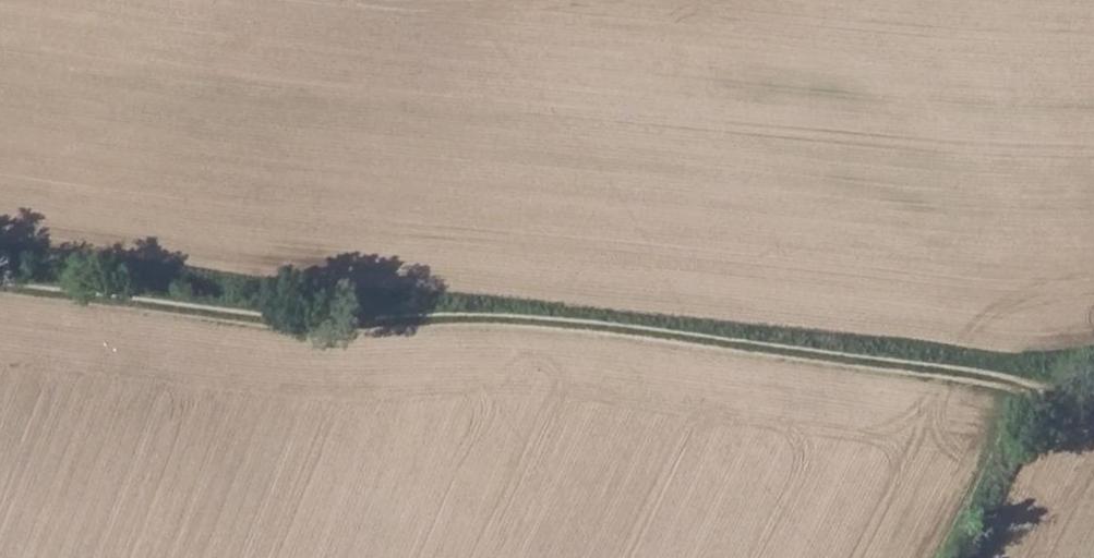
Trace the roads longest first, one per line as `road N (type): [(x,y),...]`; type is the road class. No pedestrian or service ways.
road 1 (track): [(0,287),(322,324),(437,321),(994,369),(1093,387)]

